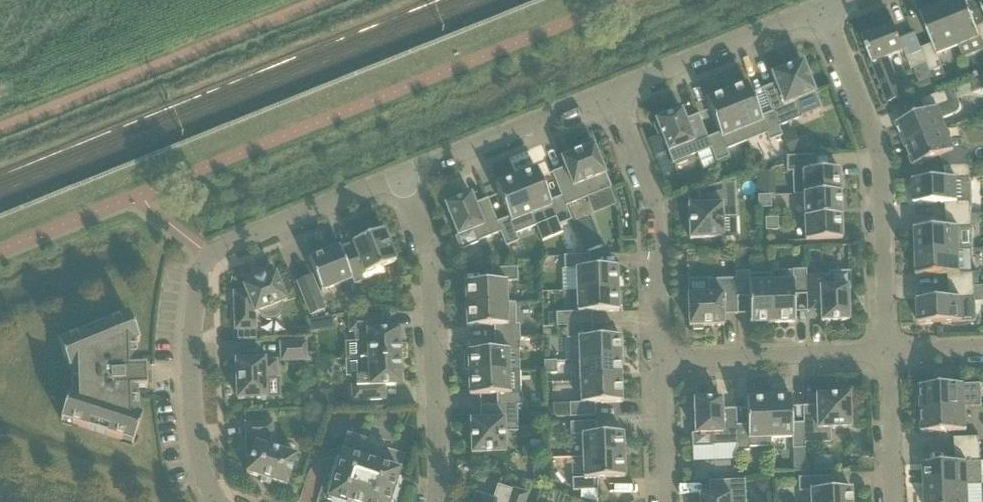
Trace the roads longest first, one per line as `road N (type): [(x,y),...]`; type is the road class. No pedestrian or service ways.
road 1 (residential): [(215,501),(203,479),(190,357),(198,282),(210,257),(403,181)]
road 2 (residential): [(886,354),(880,160),(820,14)]
road 3 (residential): [(434,501),(430,279),(403,181)]
road 4 (residential): [(660,361),(653,199),(614,91)]
road 5 (residential): [(403,181),(614,91)]
road 6 (residential): [(660,361),(886,354)]
road 7 (residential): [(614,91),(820,14)]
road 8 (residential): [(894,501),(886,354)]
road 9 (residential): [(667,501),(660,361)]

